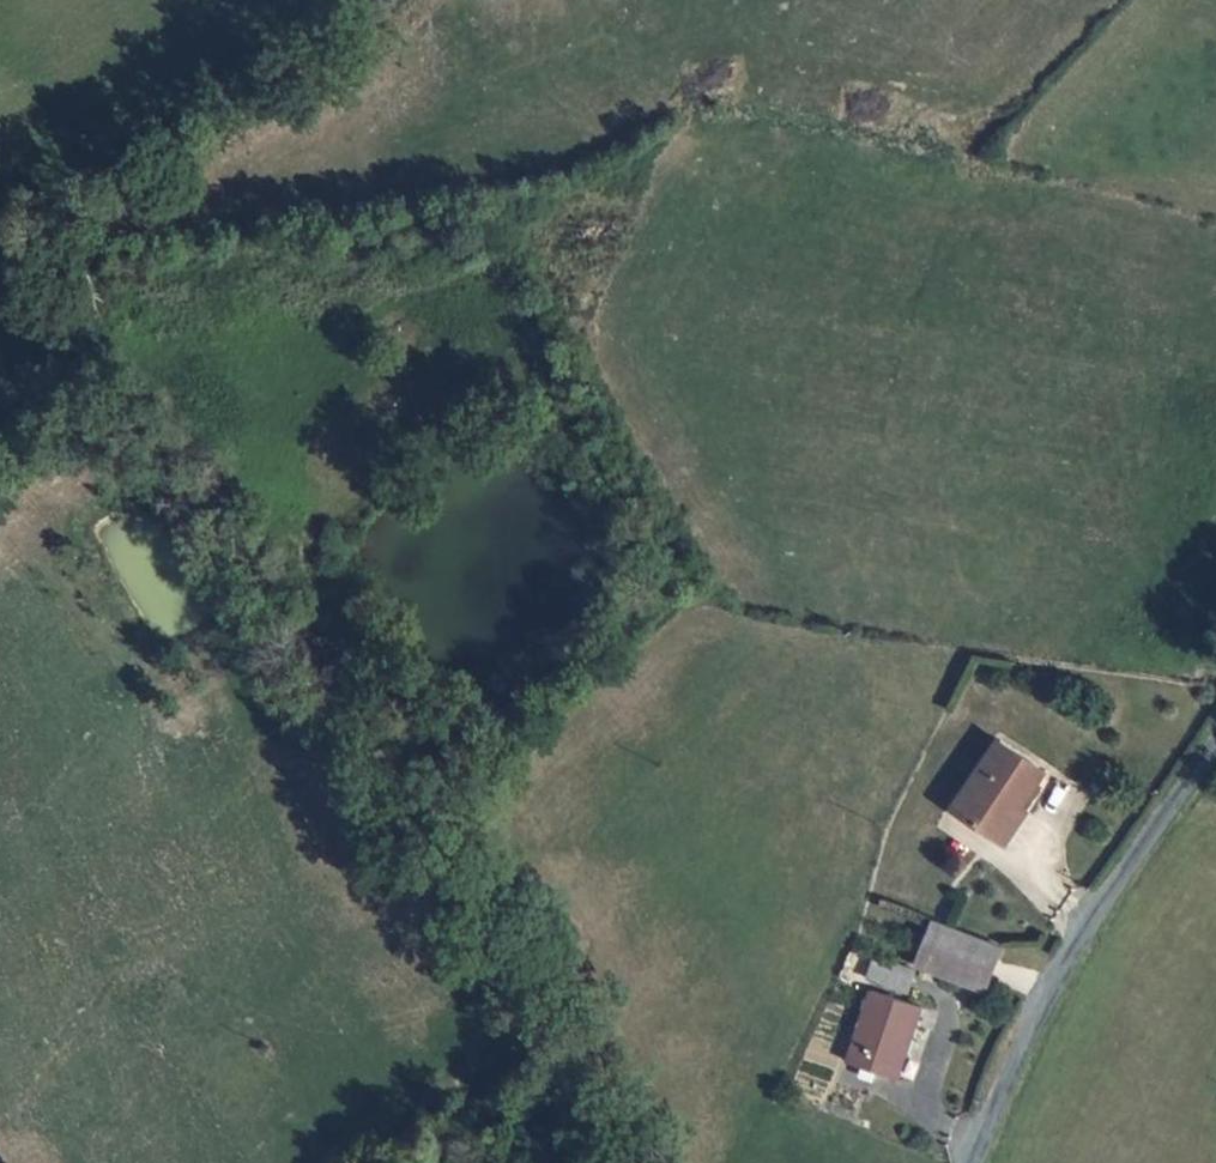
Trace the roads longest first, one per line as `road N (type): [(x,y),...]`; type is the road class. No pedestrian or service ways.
road 1 (unclassified): [(968,1162),(1032,1007),(1111,880),(1215,746)]

